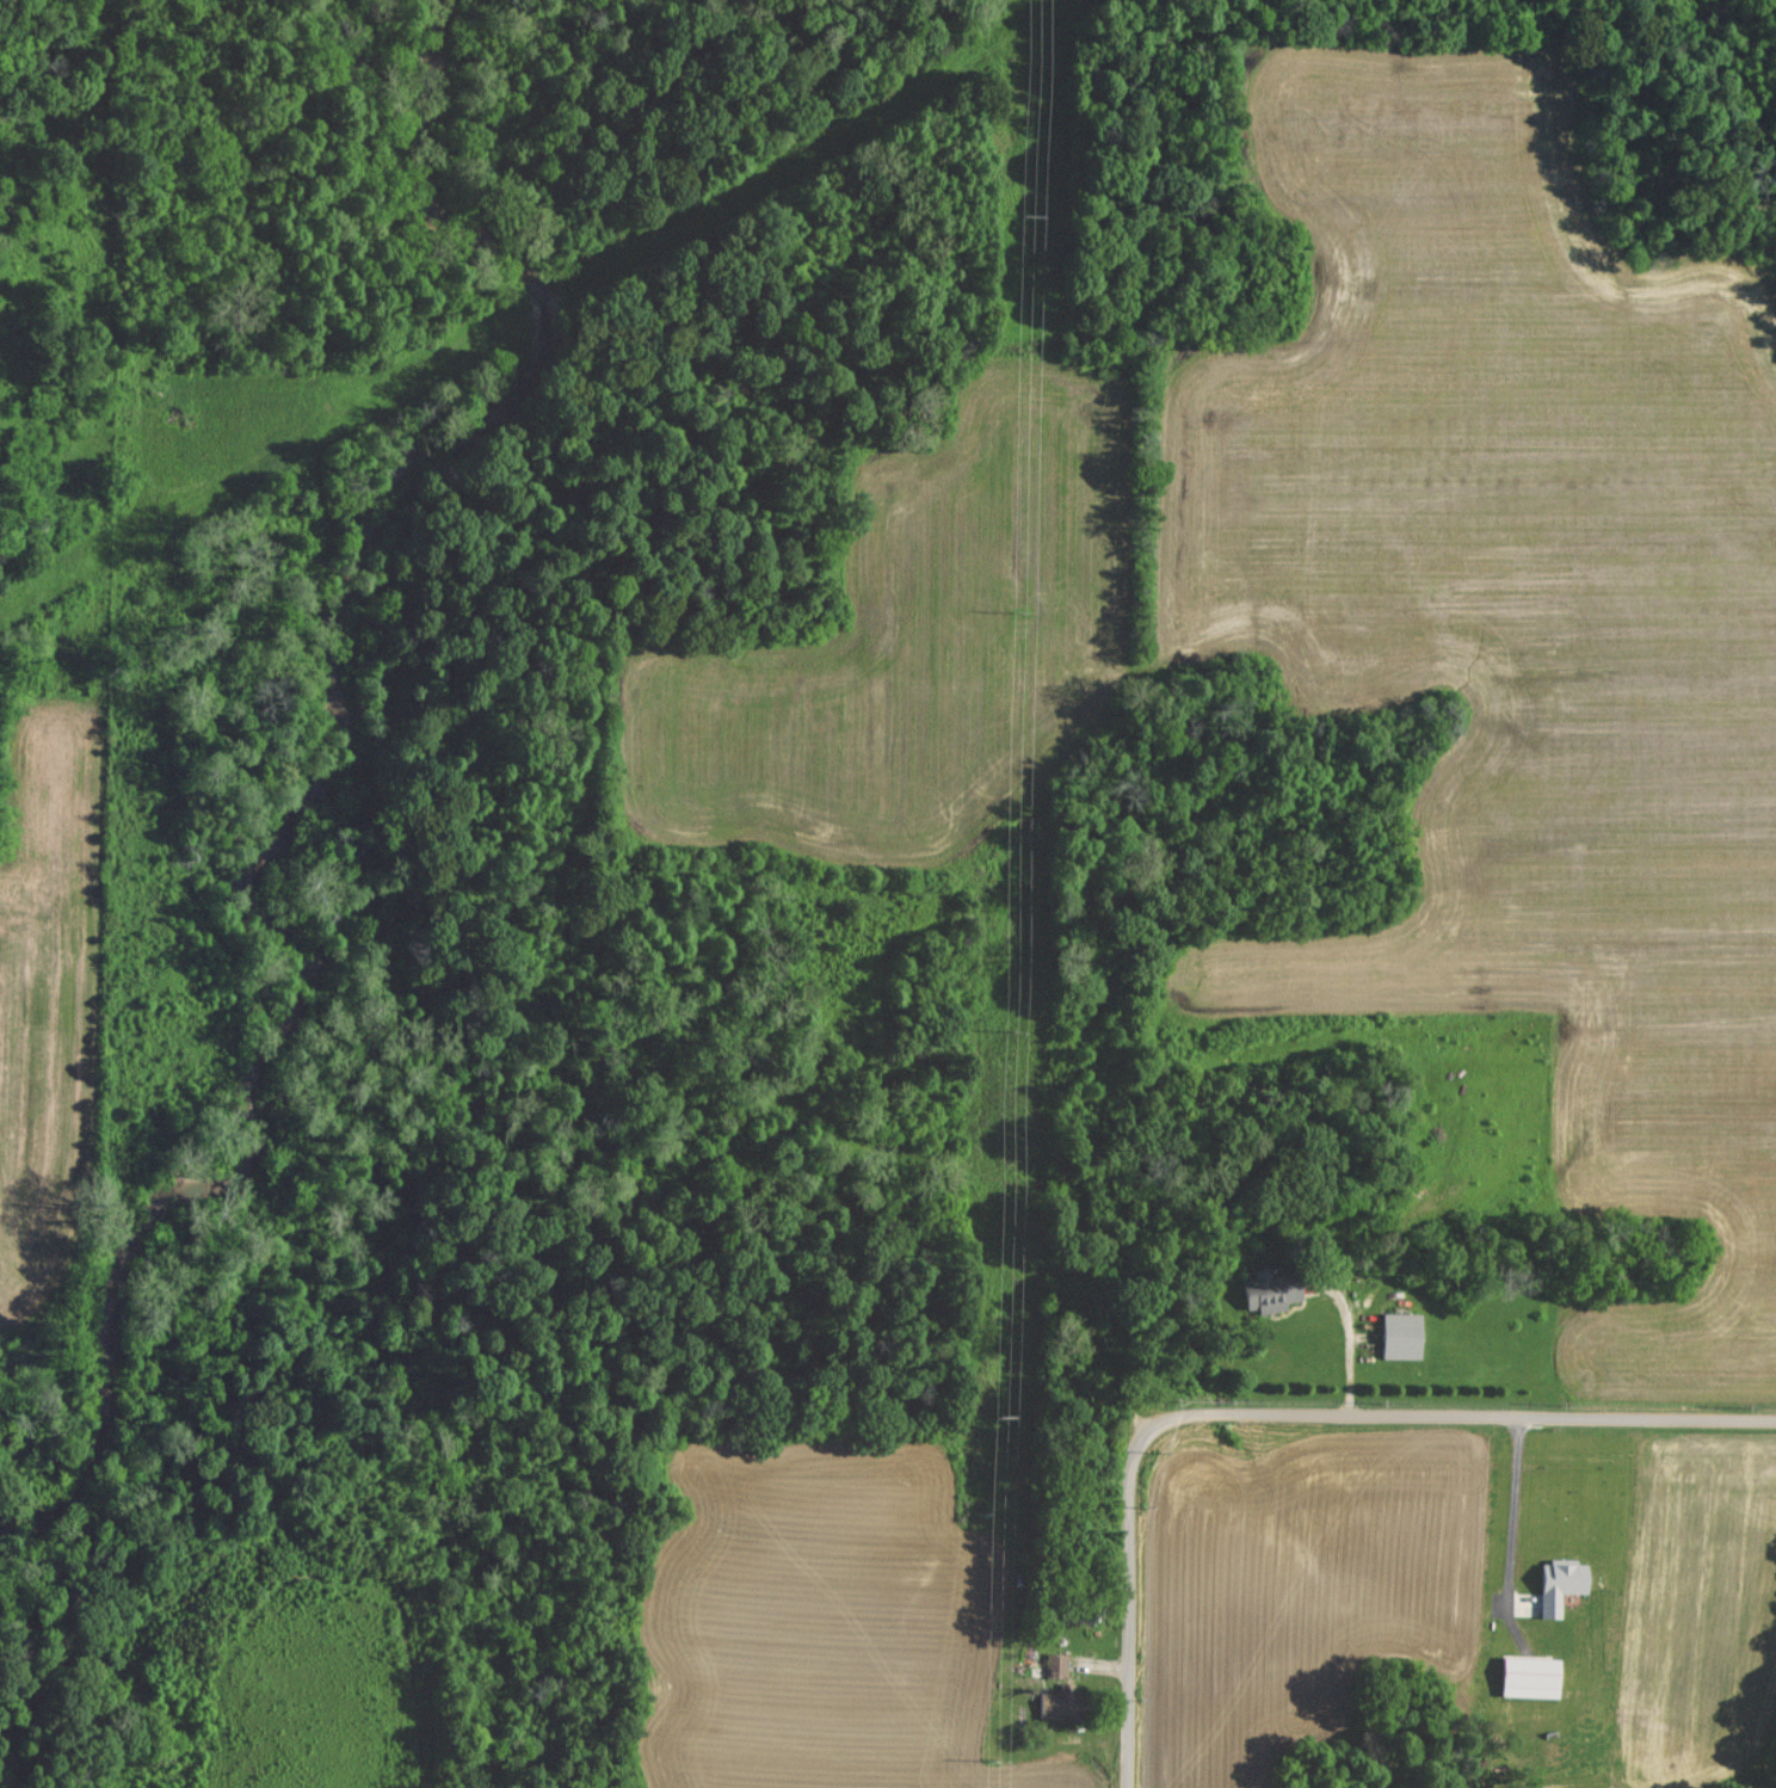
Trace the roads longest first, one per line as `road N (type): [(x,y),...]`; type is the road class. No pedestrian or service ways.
road 1 (residential): [(1127,1787),(1134,1445),(1166,1413),(1775,1423)]

